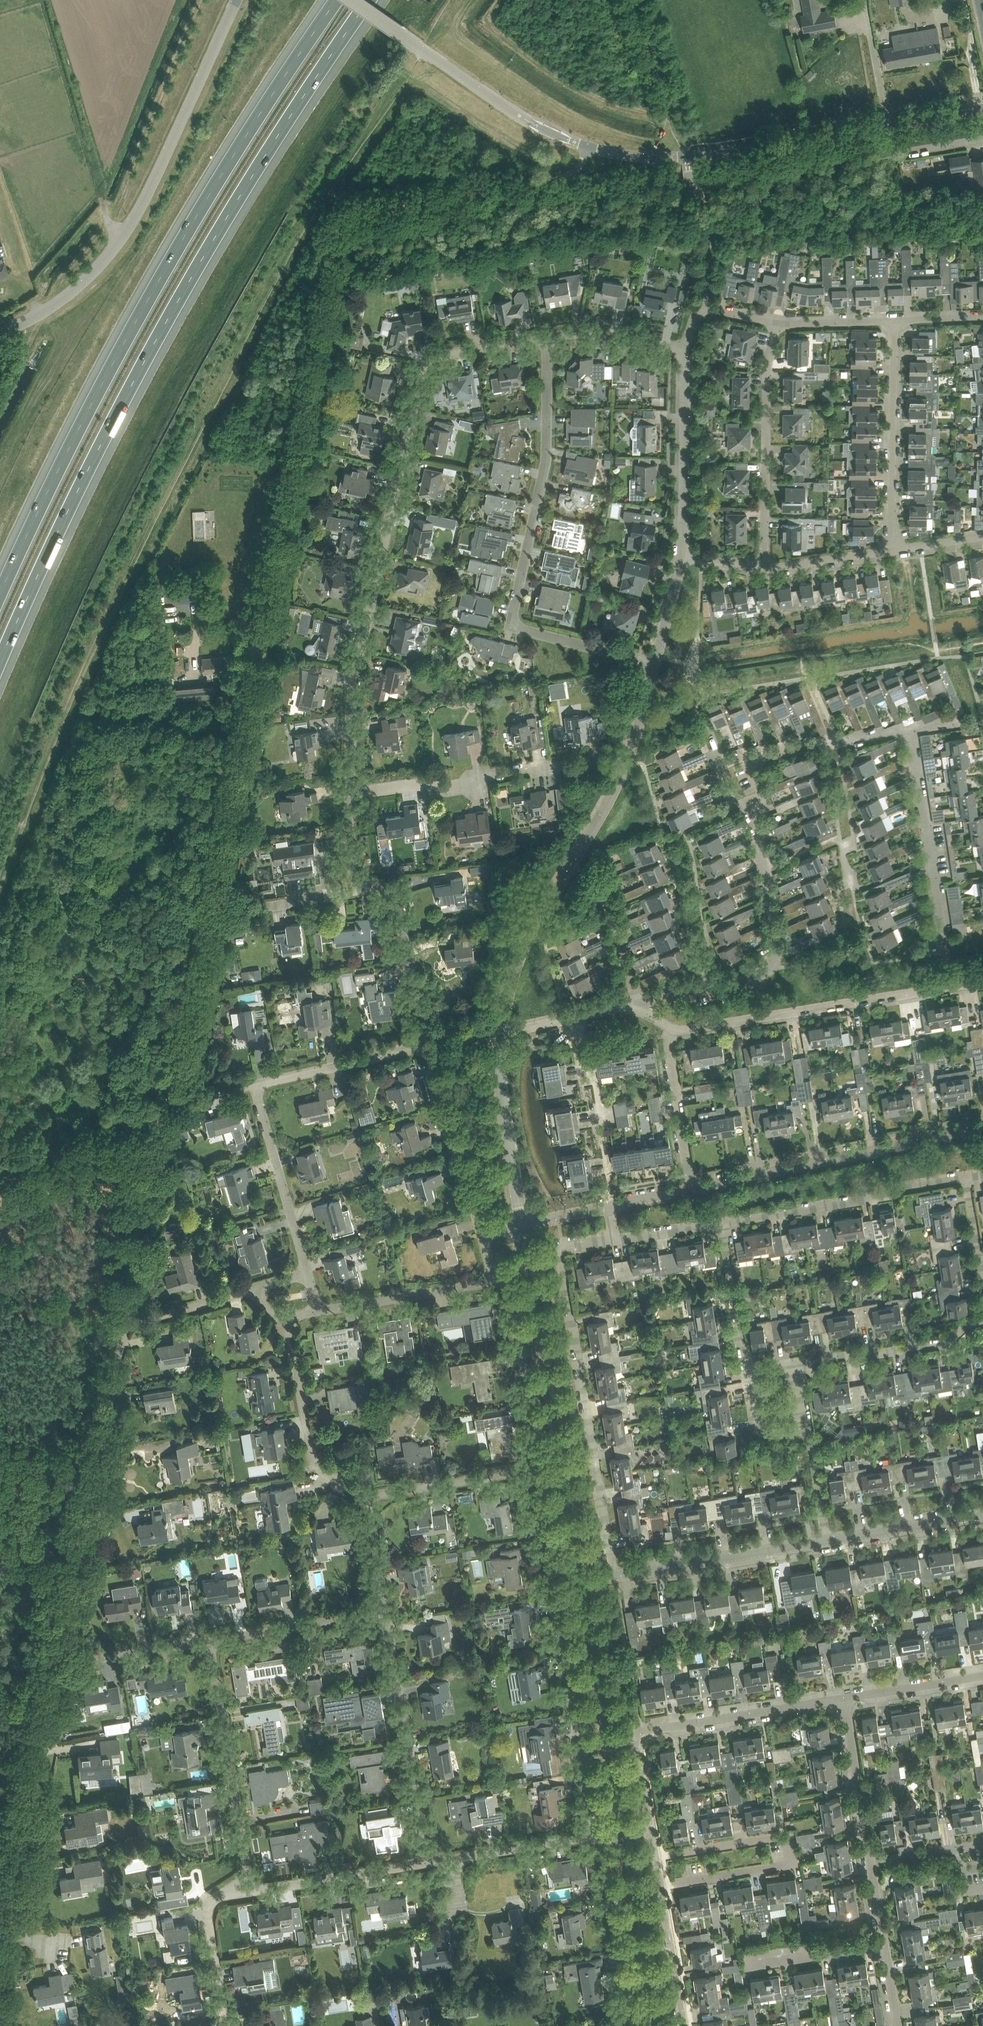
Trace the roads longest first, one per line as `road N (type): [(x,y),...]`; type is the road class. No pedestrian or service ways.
road 1 (track): [(332,265),(169,1104)]
road 2 (motorway): [(0,661),(169,319),(369,0)]
road 3 (motorway): [(335,0),(142,310),(0,594)]
road 4 (residential): [(540,334),(431,354),(421,370),(349,699),(349,795)]
road 5 (residential): [(650,668),(521,630),(512,617),(542,463),(540,334)]
road 6 (unclassified): [(0,333),(41,315),(121,241),(237,0)]
road 7 (residential): [(500,1035),(516,962),(612,793),(650,668)]
road 8 (residential): [(589,147),(685,156),(982,108)]
road 9 (residential): [(613,1575),(561,1250),(617,1240)]
road 10 (residential): [(589,1834),(531,1469)]
road 11 (residential): [(581,1580),(521,1224)]
road 12 (residential): [(57,1661),(118,1336)]
road 13 (residential): [(118,1336),(164,1112),(169,1104),(257,1086)]
road 14 (residential): [(674,1030),(982,983)]
road 15 (residential): [(332,265),(341,228),(357,214),(559,178),(578,167),(589,147)]
road 16 (residential): [(692,1188),(982,1127)]
road 17 (residential): [(659,1887),(783,1866),(793,1853),(781,1836),(654,1856)]
road 18 (residential): [(349,795),(352,889),(390,900),(428,1046)]
road 19 (residential): [(0,1930),(57,1661)]
road 20 (residential): [(349,795),(465,786),(503,770),(604,757)]
road 21 (unclassified): [(569,140),(353,0)]
road 22 (residential): [(247,1890),(206,1640)]
road 23 (residential): [(425,1861),(385,1614)]
road 24 (residential): [(764,567),(767,361),(778,321)]
road 25 (residential): [(722,1224),(962,1184)]
road 26 (residential): [(890,550),(893,321)]
road 27 (residential): [(613,1575),(826,1540)]
road 28 (residential): [(367,1494),(315,1472),(294,1343),(280,1322)]
road 29 (residential): [(677,557),(685,345)]
road 30 (residential): [(637,1732),(845,1699)]
road 31 (residential): [(631,2025),(599,1841),(589,1834)]
road 32 (residential): [(615,1204),(595,1081),(579,1069),(571,1018)]
road 33 (residential): [(653,2025),(620,1832)]
road 34 (residential): [(531,1469),(510,1293),(495,1283)]
road 35 (residential): [(308,1274),(257,1086)]
road 36 (residential): [(482,1229),(428,1046)]
road 37 (residential): [(521,1224),(500,1035)]
road 38 (residential): [(799,1363),(950,1340),(982,1324)]
road 39 (residential): [(206,1640),(385,1614)]
road 40 (residential): [(247,1890),(425,1861)]
road 41 (residential): [(257,1086),(428,1046)]
road 42 (residential): [(495,1283),(322,1311)]
road 43 (track): [(0,1166),(164,1112)]
road 44 (residential): [(870,1865),(845,1699)]
road 45 (residential): [(223,2025),(208,1899),(247,1890)]
road 46 (residential): [(425,1861),(589,1834)]
road 47 (residential): [(367,1494),(531,1469)]
road 48 (track): [(629,0),(685,156)]
road 49 (residential): [(692,1188),(674,1030)]
road 50 (residential): [(605,1737),(581,1580)]
road 51 (residential): [(826,1540),(982,1514)]
road 52 (residential): [(57,1661),(206,1640)]
road 53 (residential): [(722,1224),(745,1372)]
road 54 (residential): [(685,345),(590,332),(540,334)]
road 55 (residential): [(118,1336),(131,1325),(252,1290)]
road 56 (residential): [(684,2025),(659,1887)]
road 57 (residential): [(845,1699),(982,1677)]
road 58 (residential): [(764,567),(890,550)]
road 59 (residential): [(758,1967),(883,1945)]
road 60 (residential): [(385,1614),(367,1494)]

